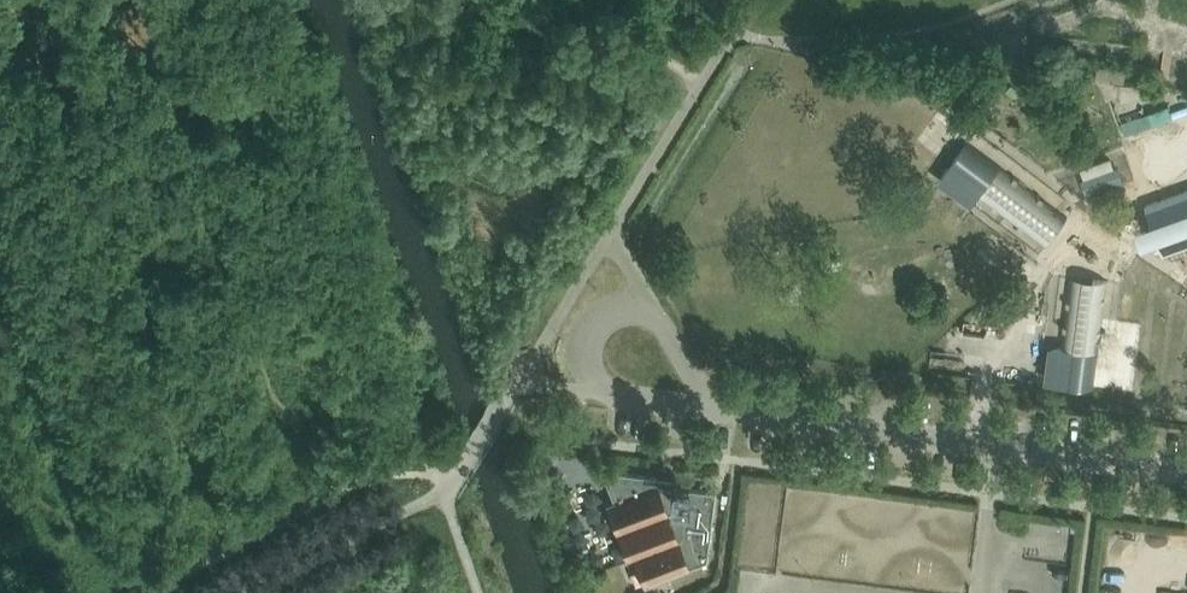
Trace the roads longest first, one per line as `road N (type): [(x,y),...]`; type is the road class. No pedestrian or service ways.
road 1 (unclassified): [(1186,468),(712,405)]
road 2 (unclassified): [(712,405),(646,310),(613,315),(588,335),(584,361),(605,393)]

